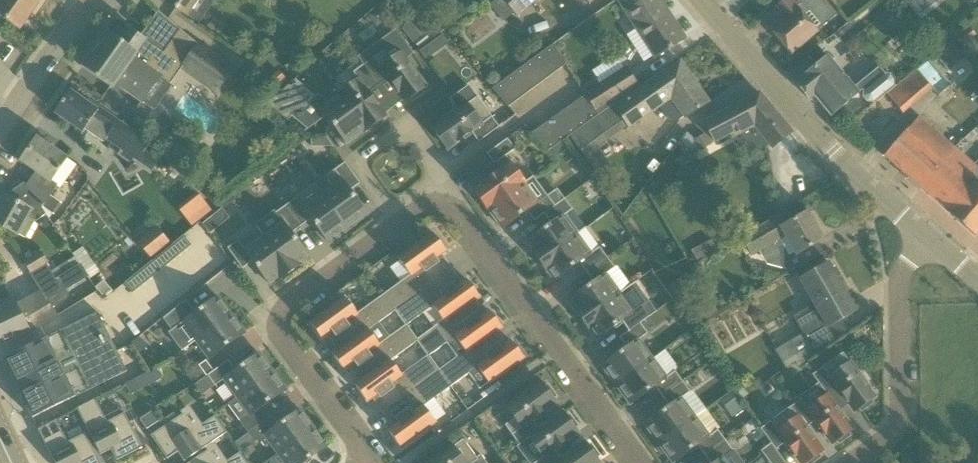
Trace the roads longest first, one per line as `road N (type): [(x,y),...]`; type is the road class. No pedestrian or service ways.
road 1 (residential): [(926,238),(852,176),(699,0)]
road 2 (residential): [(446,207),(463,218),(641,462)]
road 3 (residential): [(371,462),(284,336),(284,316),(399,226)]
road 4 (residential): [(926,238),(899,273),(903,421),(856,462)]
road 5 (residential): [(446,207),(443,169),(408,125),(354,165),(399,226)]
road 6 (residential): [(0,128),(94,0)]

